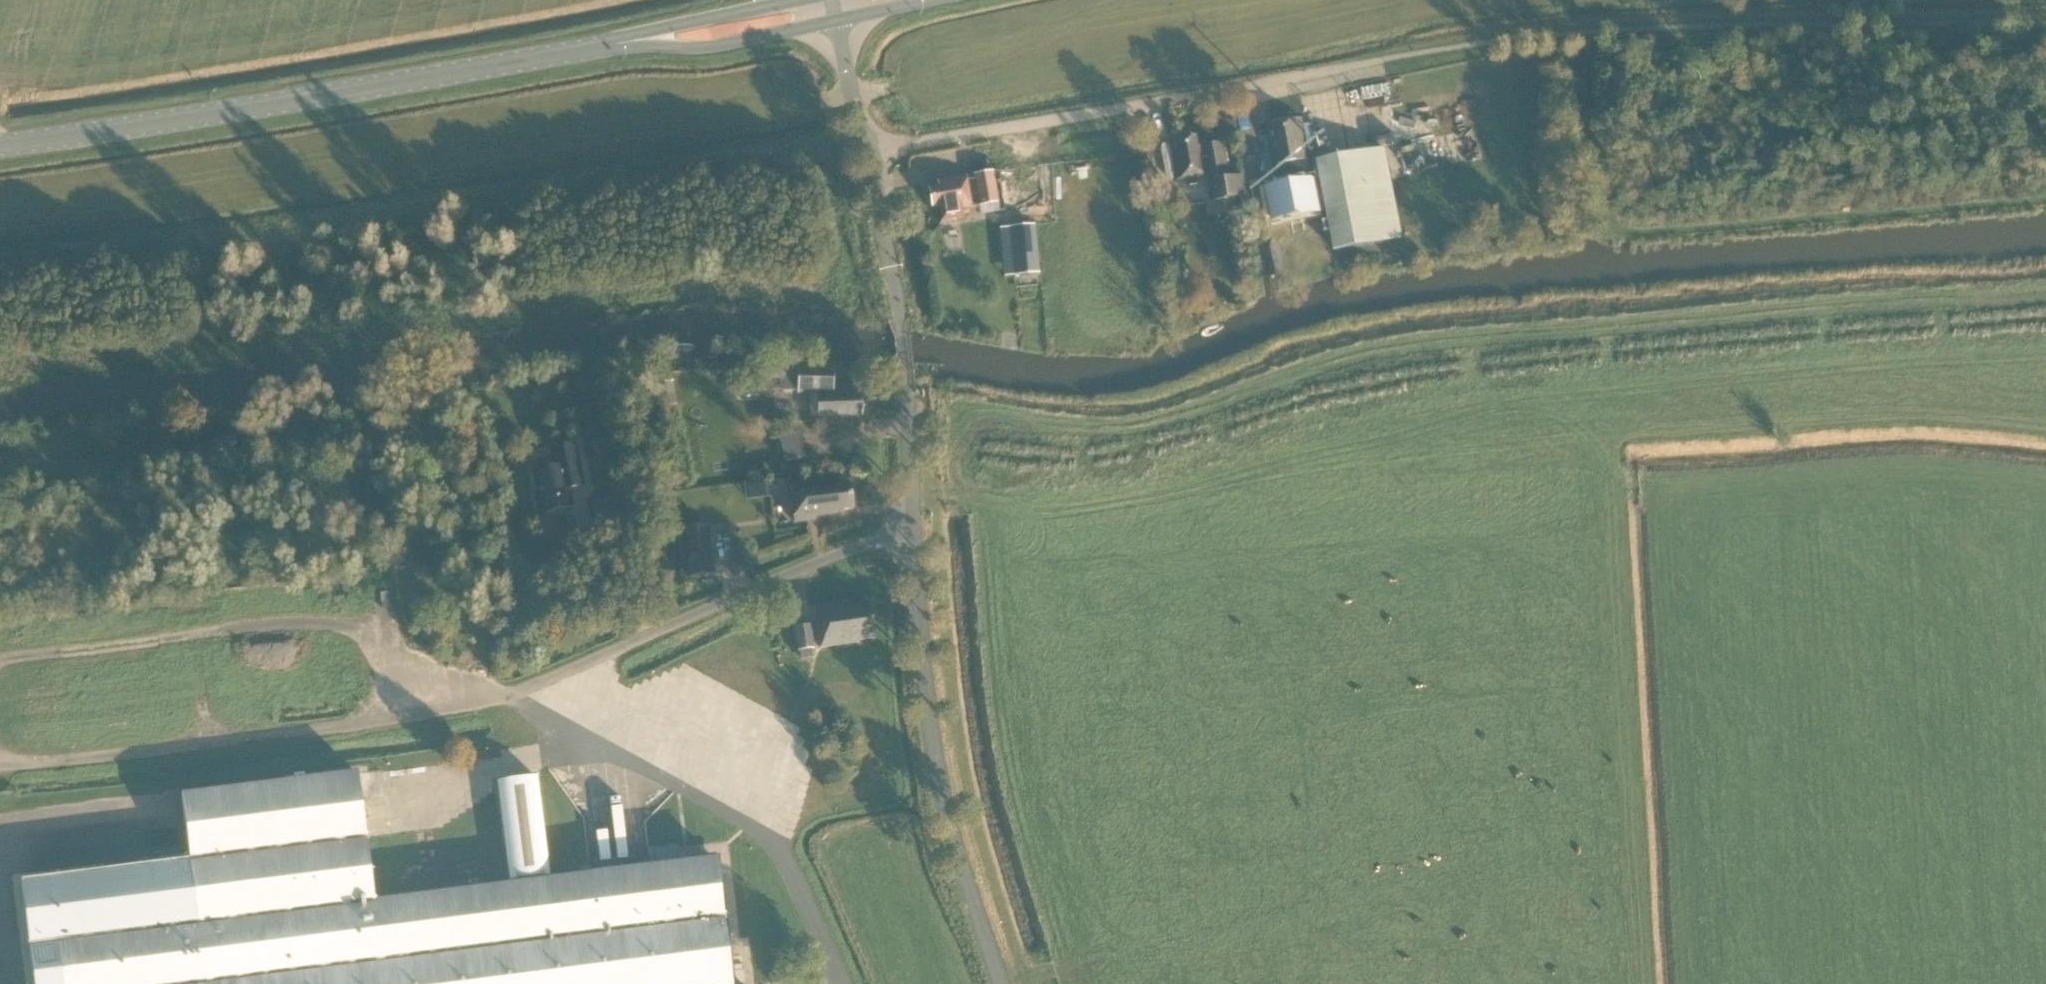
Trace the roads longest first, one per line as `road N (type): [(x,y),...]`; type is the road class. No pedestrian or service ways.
road 1 (tertiary): [(1000,983),(955,844),(927,703),(899,322),(865,153)]
road 2 (secondary): [(0,146),(637,41)]
road 3 (unclassified): [(865,153),(1378,61)]
road 4 (secondary): [(637,41),(712,49),(834,21)]
road 5 (secondary): [(797,0),(656,30),(637,41)]
road 6 (tertiary): [(865,153),(834,21)]

